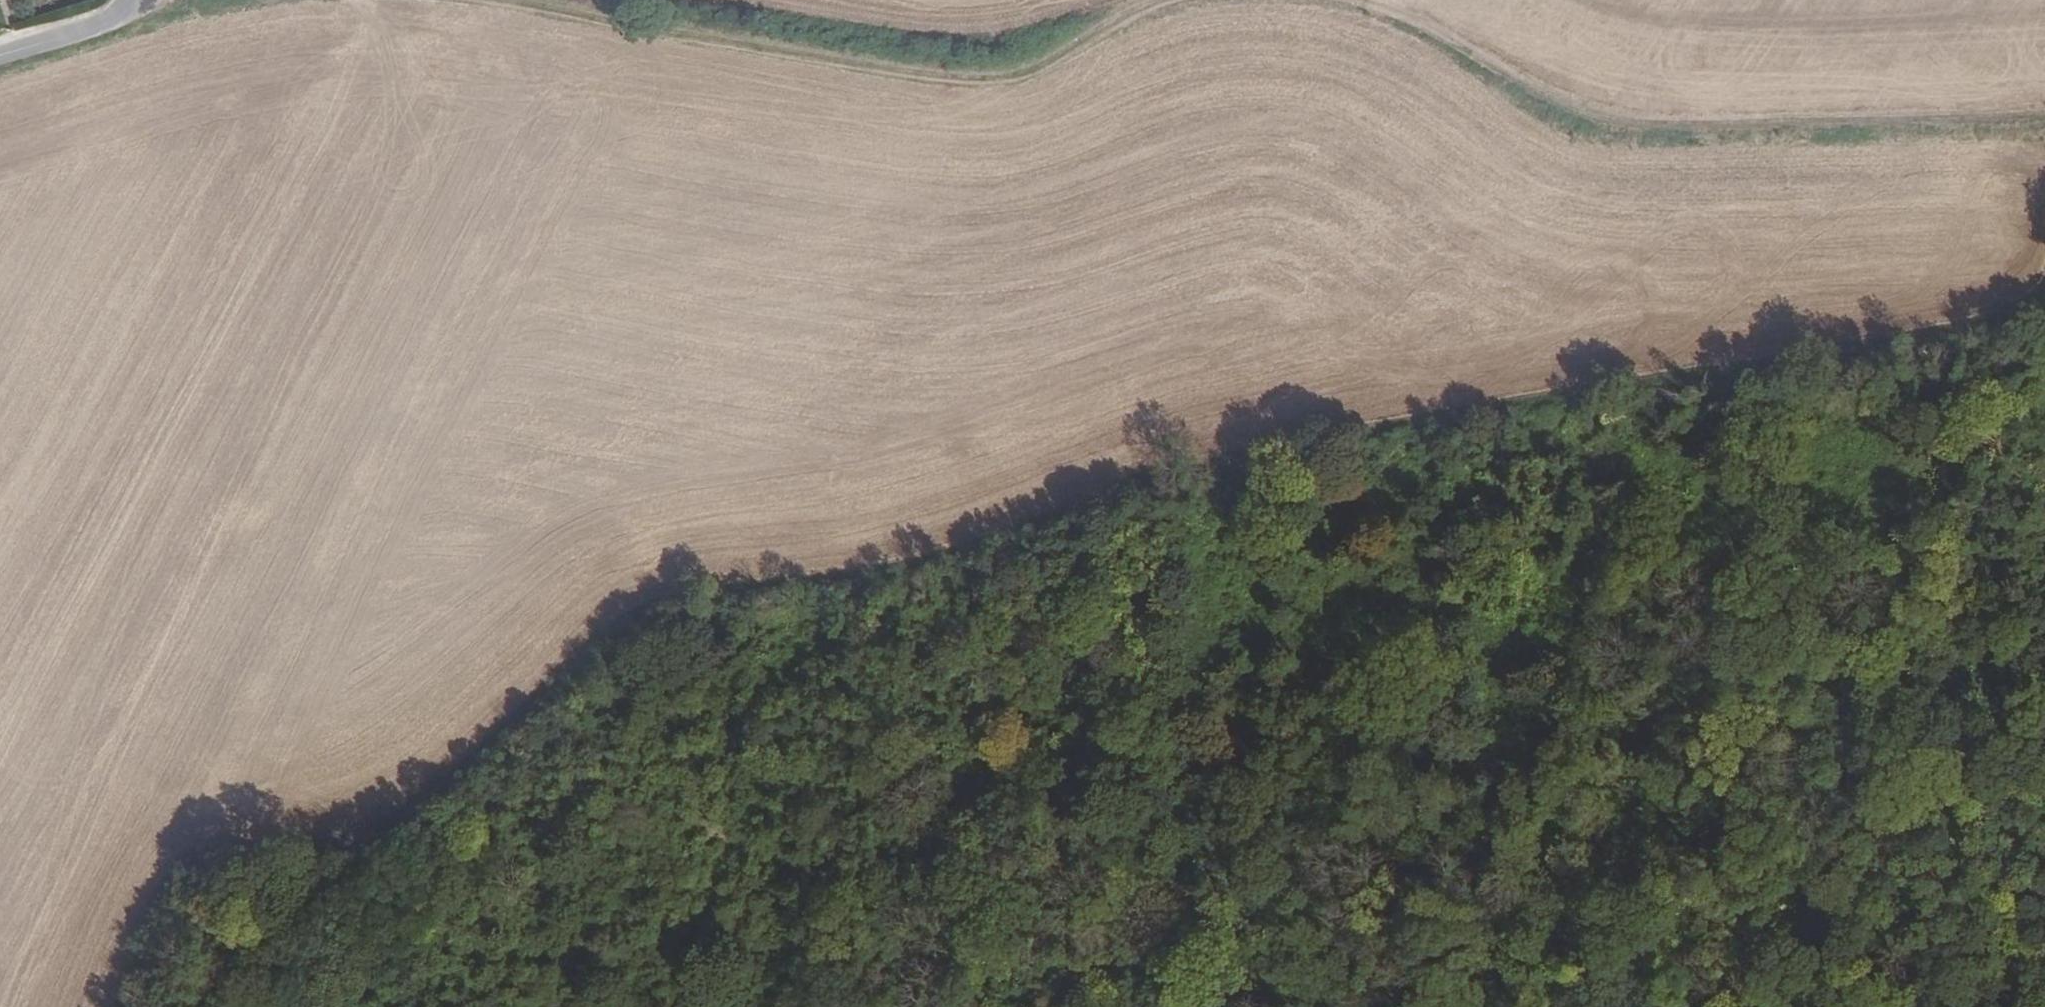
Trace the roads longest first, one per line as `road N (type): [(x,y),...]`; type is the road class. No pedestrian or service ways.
road 1 (track): [(1337,0),(1436,39),(1583,131),(2044,122)]
road 2 (track): [(478,0),(717,46),(1005,85),(1149,0)]
road 3 (residential): [(0,56),(99,23),(134,0)]

